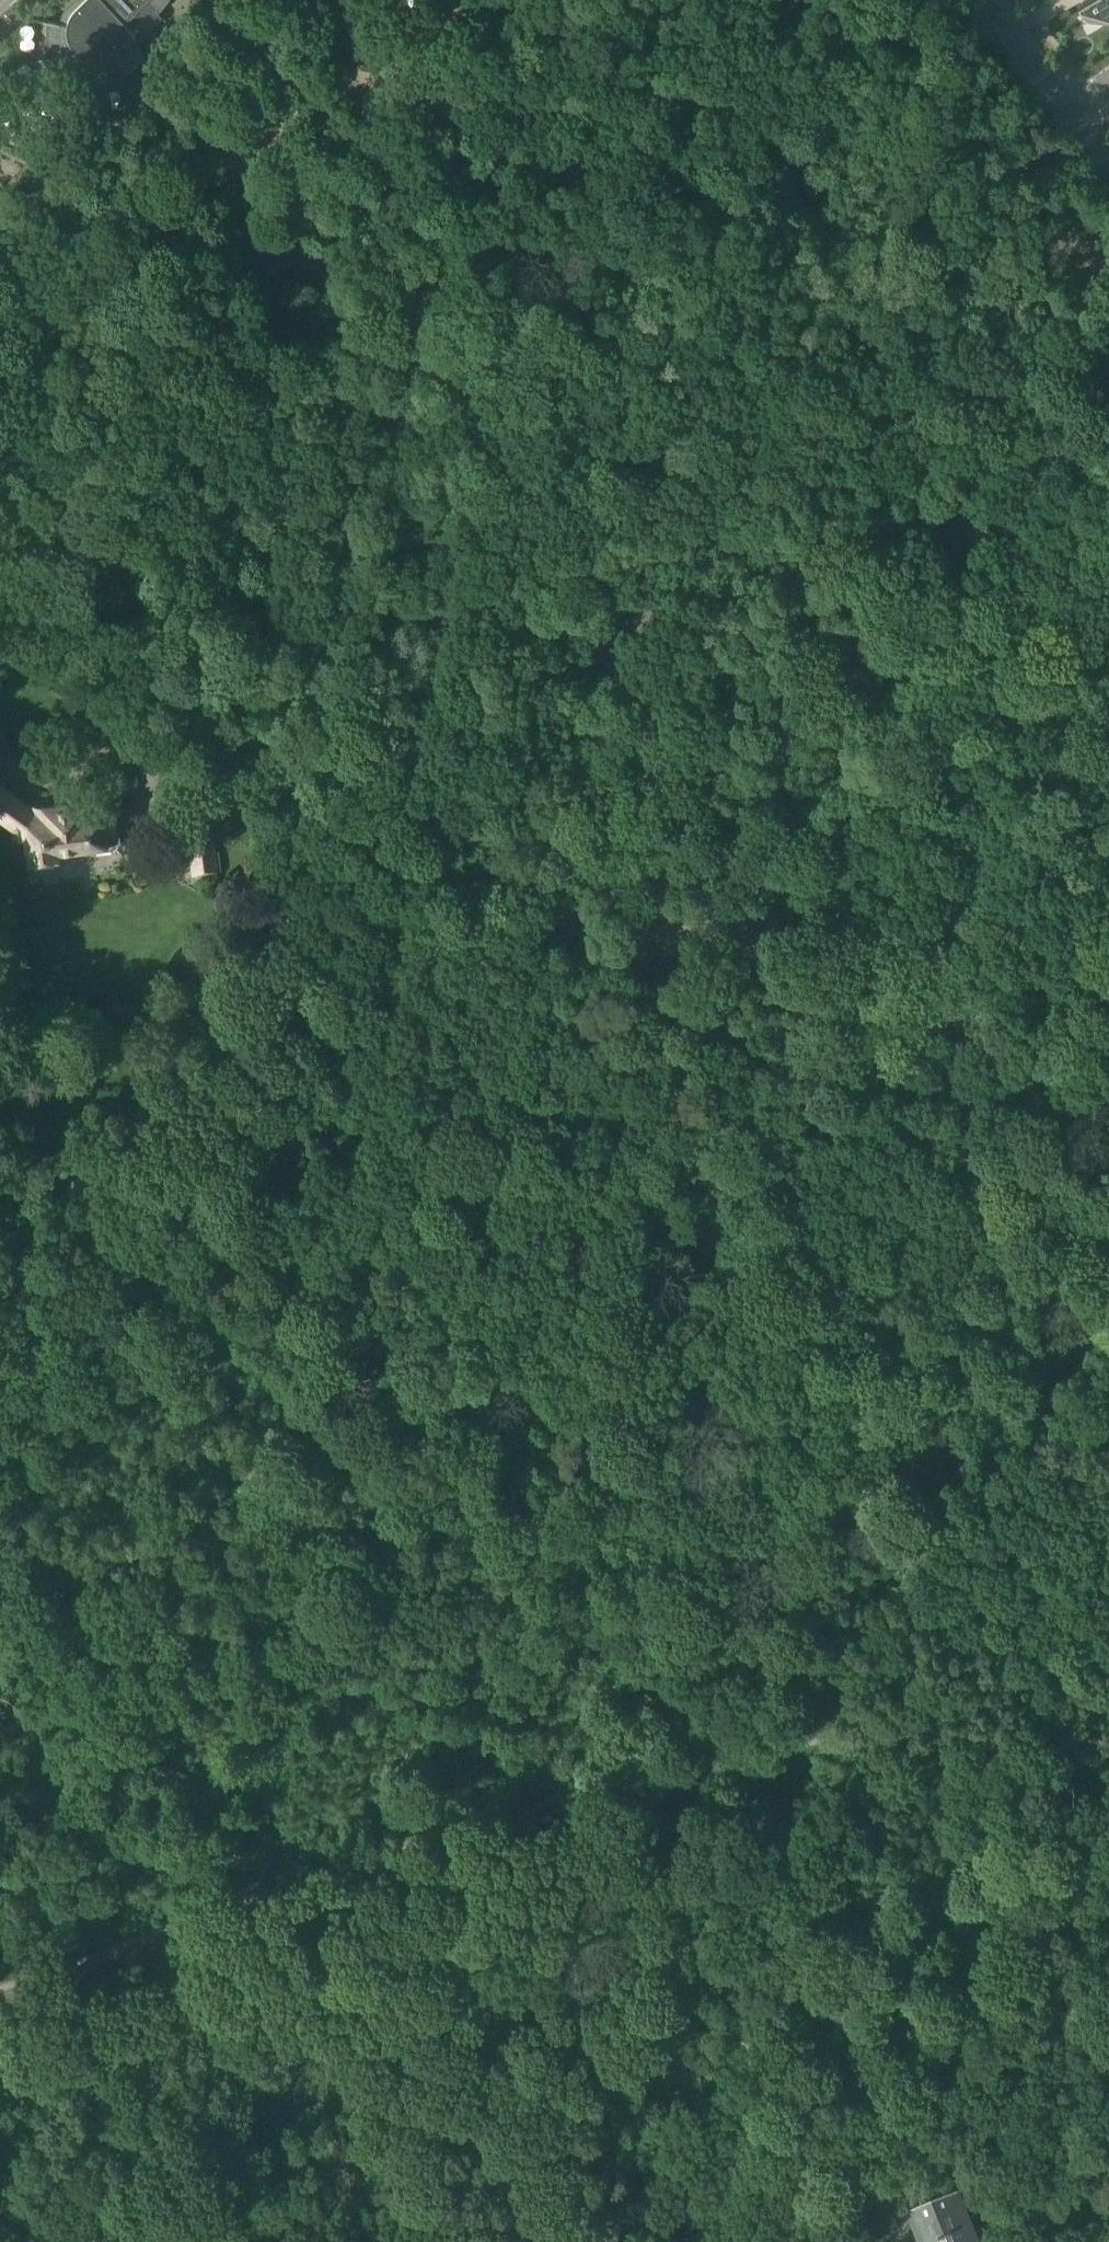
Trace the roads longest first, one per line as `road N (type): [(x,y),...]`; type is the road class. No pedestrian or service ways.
road 1 (unclassified): [(184,0),(165,56),(121,129),(60,188),(0,229)]
road 2 (unclassified): [(1065,101),(1001,0)]

